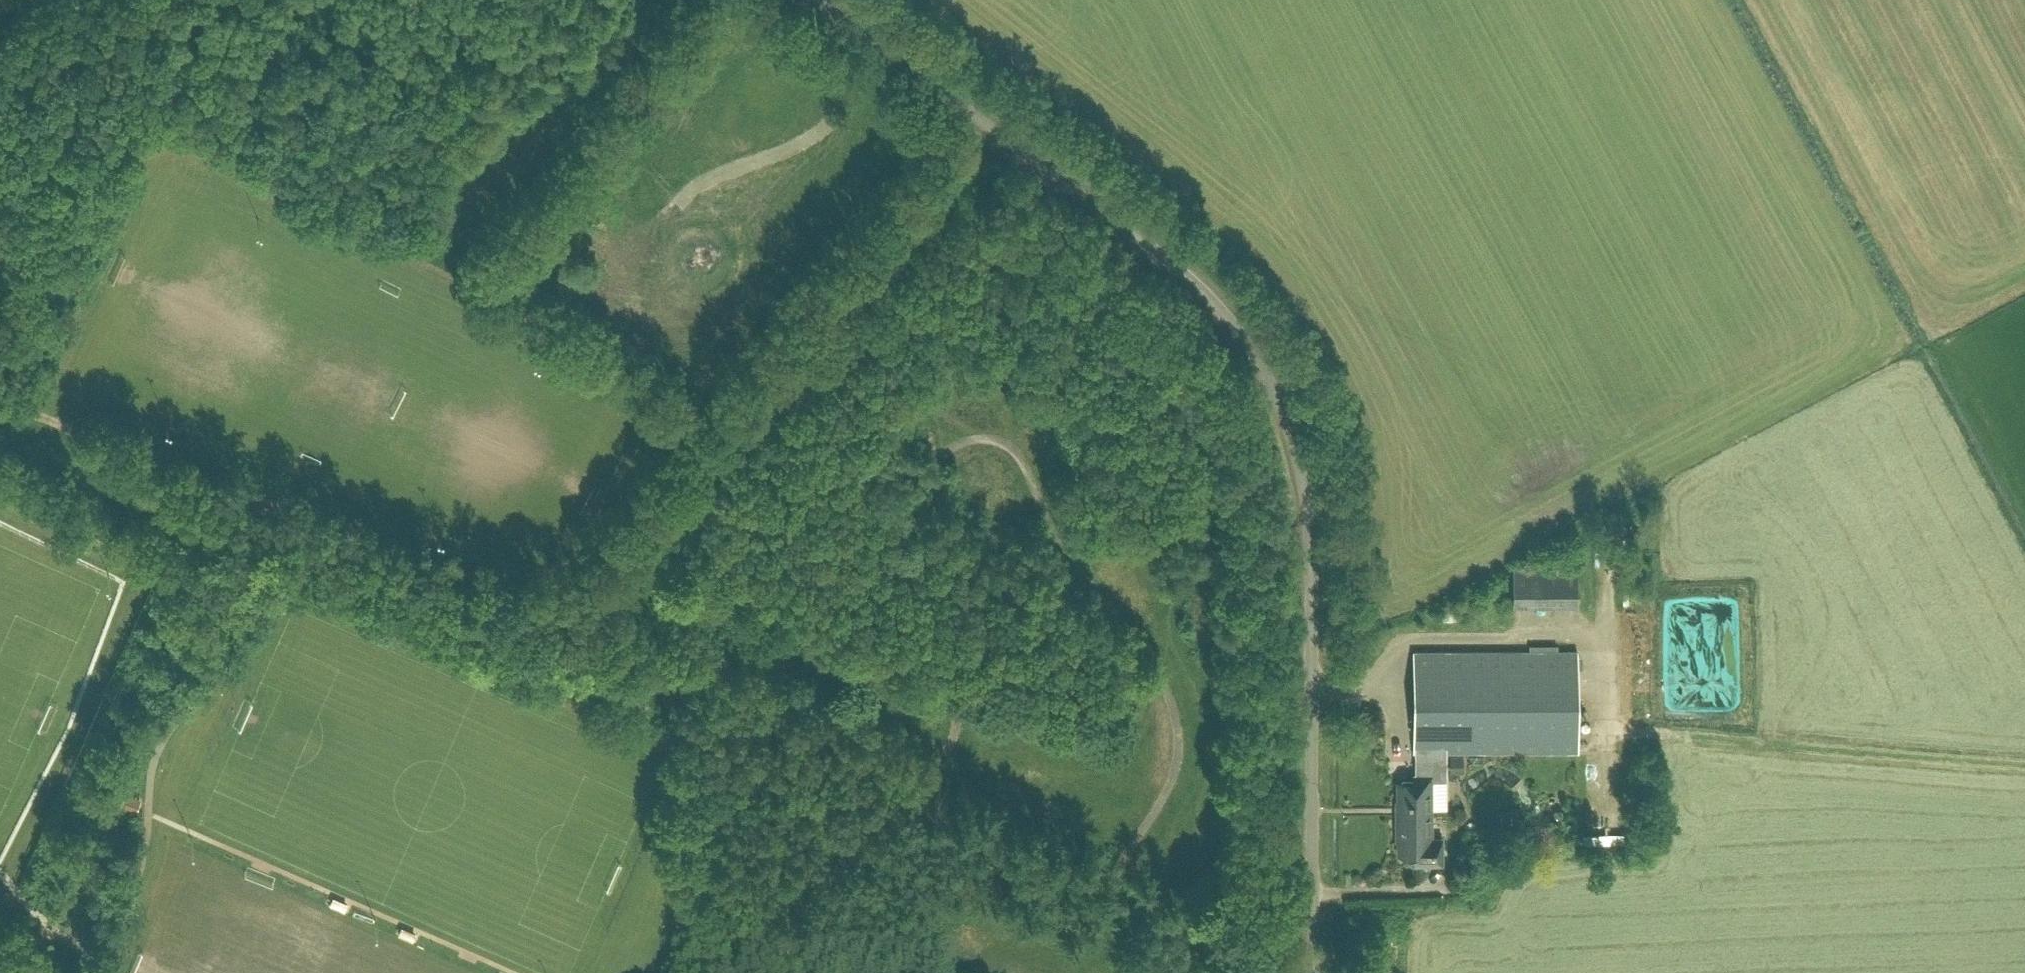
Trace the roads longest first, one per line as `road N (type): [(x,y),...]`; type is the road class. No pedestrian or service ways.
road 1 (track): [(1219,972),(1217,926),(1193,866),(1188,813),(1215,713),(1187,645),(1179,569),(1211,481),(1220,423),(1173,338),(1107,290),(1056,285),(1036,292),(991,323),(838,389),(749,480),(683,613),(627,660),(601,719)]
road 2 (unclassified): [(1310,972),(1306,522),(1293,444),(1252,351),(1177,268),(821,0)]
road 3 (track): [(0,387),(100,423),(260,537),(601,719)]
road 4 (track): [(289,554),(187,703),(153,774),(138,851),(97,972)]
road 5 (track): [(601,719),(653,749),(693,810),(701,898),(679,972)]
road 6 (track): [(896,53),(819,136),(717,178),(677,206)]

